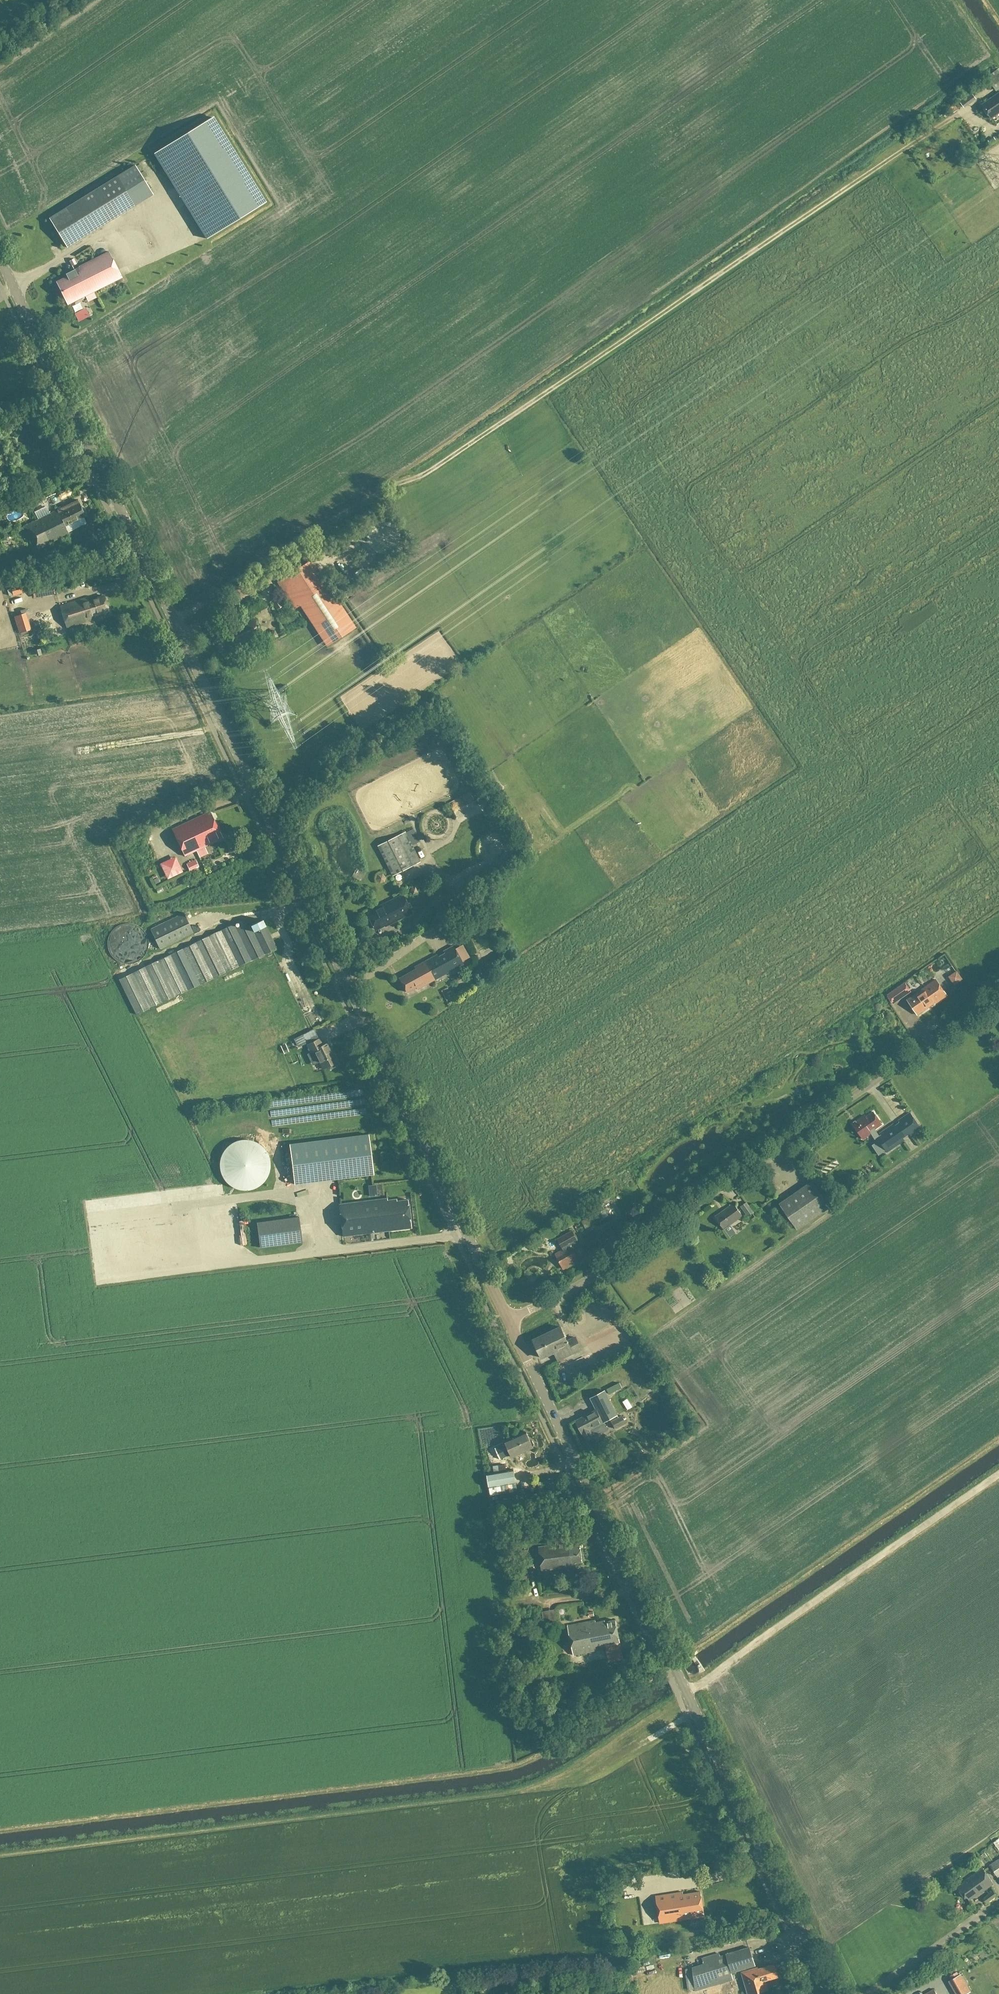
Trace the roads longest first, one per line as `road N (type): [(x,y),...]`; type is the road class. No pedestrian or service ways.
road 1 (tertiary): [(506,1323),(0,265)]
road 2 (tertiary): [(829,1993),(506,1323)]
road 3 (unclassified): [(506,1323),(589,1279),(998,995)]

